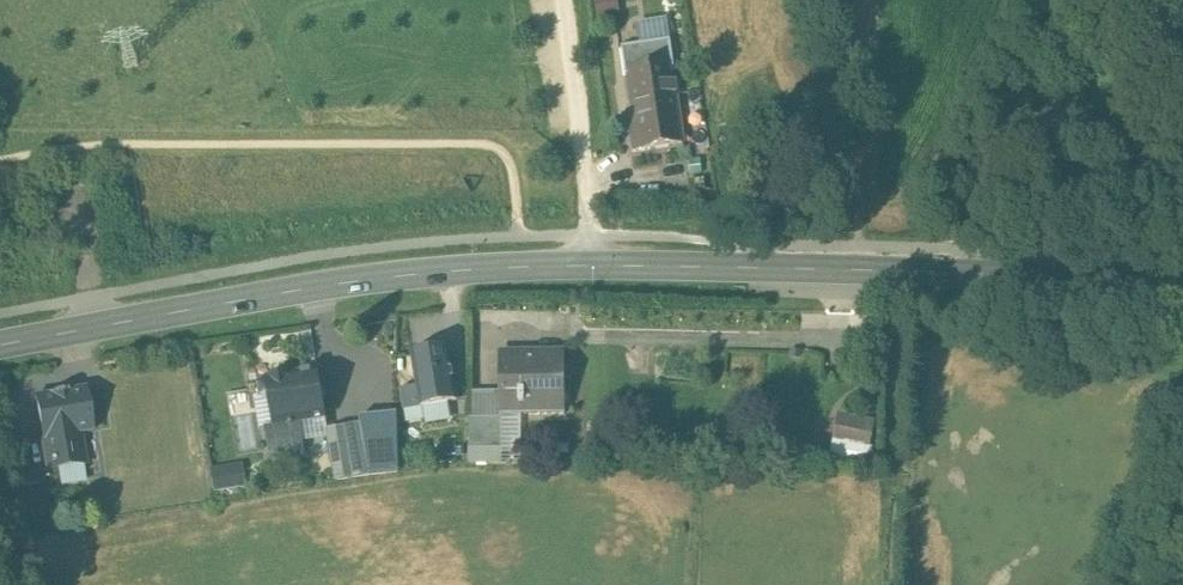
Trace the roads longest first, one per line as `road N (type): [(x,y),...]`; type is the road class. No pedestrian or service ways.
road 1 (secondary): [(1182,288),(902,268),(589,264),(346,282),(0,346)]
road 2 (track): [(891,584),(903,247)]
road 3 (track): [(948,247),(1084,0)]

